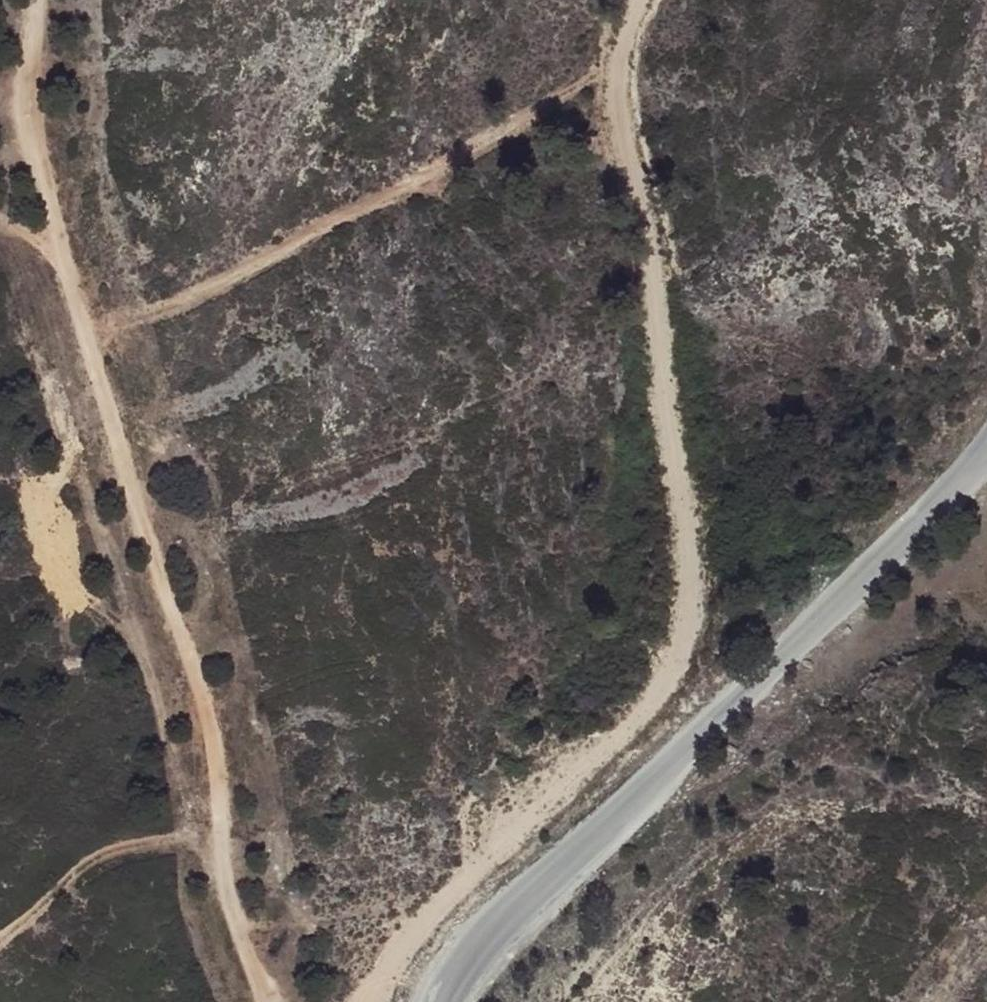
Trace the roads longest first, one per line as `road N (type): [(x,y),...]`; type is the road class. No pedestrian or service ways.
road 1 (track): [(640,0),(613,103),(693,561),(695,625),(670,687),(612,755),(435,916),(377,1001)]
road 2 (track): [(223,859),(220,753),(95,382),(35,142),(36,0)]
road 3 (unclassified): [(986,453),(917,531),(472,952),(436,1001)]
road 4 (track): [(84,341),(278,259),(619,71)]
road 5 (track): [(271,1001),(223,859),(186,841),(131,845),(88,862),(0,943)]

